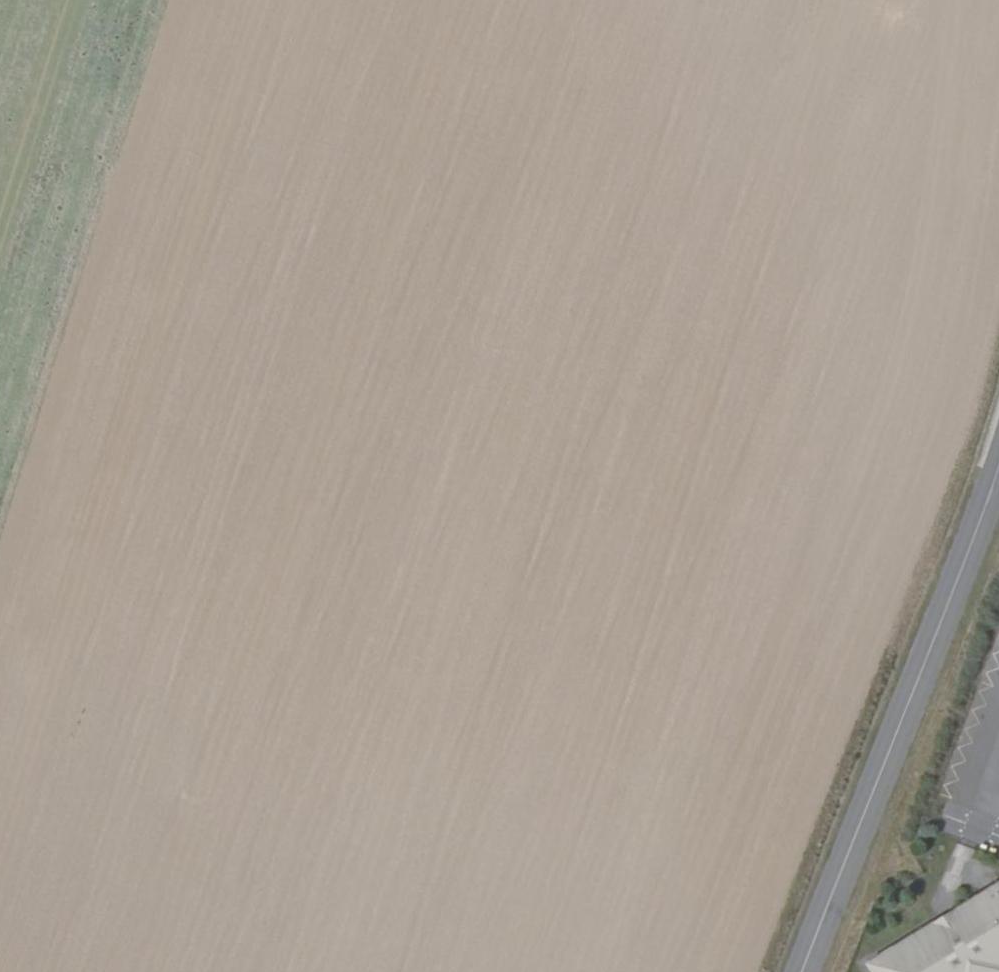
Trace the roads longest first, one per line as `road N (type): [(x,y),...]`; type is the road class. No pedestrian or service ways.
road 1 (tertiary): [(808,971),(998,503)]

